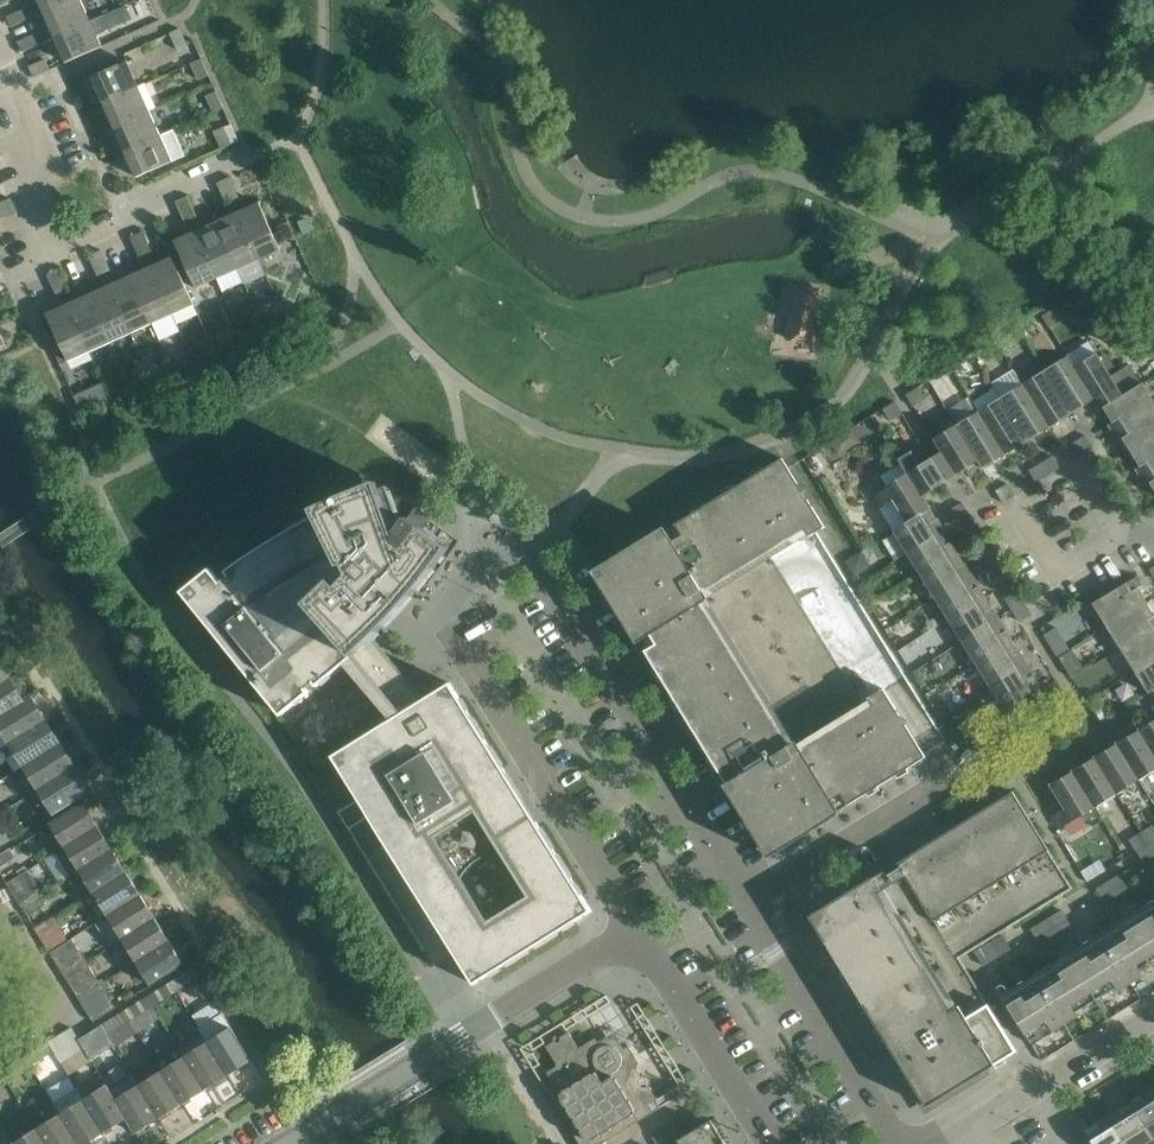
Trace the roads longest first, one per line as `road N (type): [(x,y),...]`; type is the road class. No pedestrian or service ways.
road 1 (residential): [(639,928),(454,621),(459,584),(487,559),(524,557),(541,565),(748,903)]
road 2 (residential): [(232,164),(140,205),(122,228),(61,253),(34,187),(54,177),(0,49)]
road 3 (residential): [(748,903),(899,1143)]
road 4 (residential): [(773,1143),(639,928)]
road 5 (residential): [(639,928),(430,1057)]
road 6 (residential): [(1153,1015),(945,1143)]
road 7 (residential): [(748,903),(945,777)]

